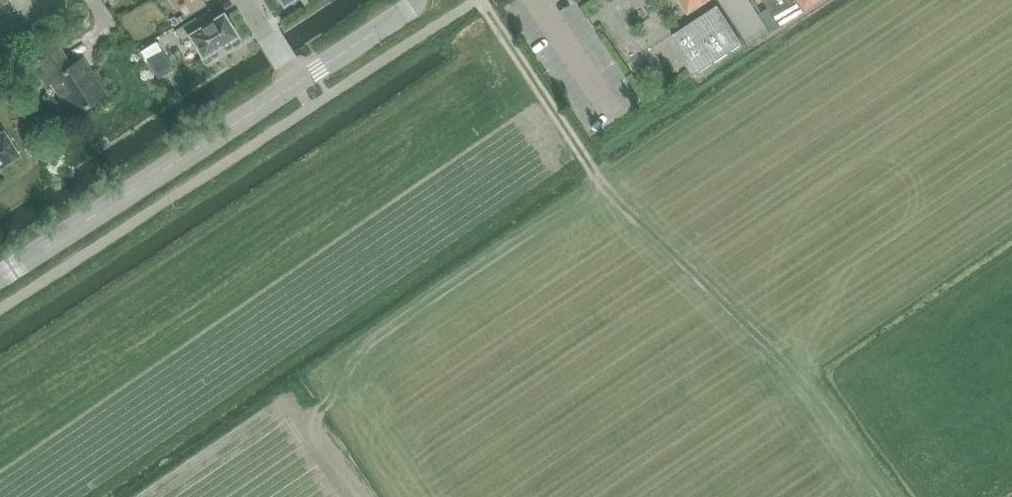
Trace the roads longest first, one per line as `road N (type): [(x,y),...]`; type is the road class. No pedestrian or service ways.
road 1 (tertiary): [(0,279),(297,83)]
road 2 (tertiary): [(297,83),(422,0)]

